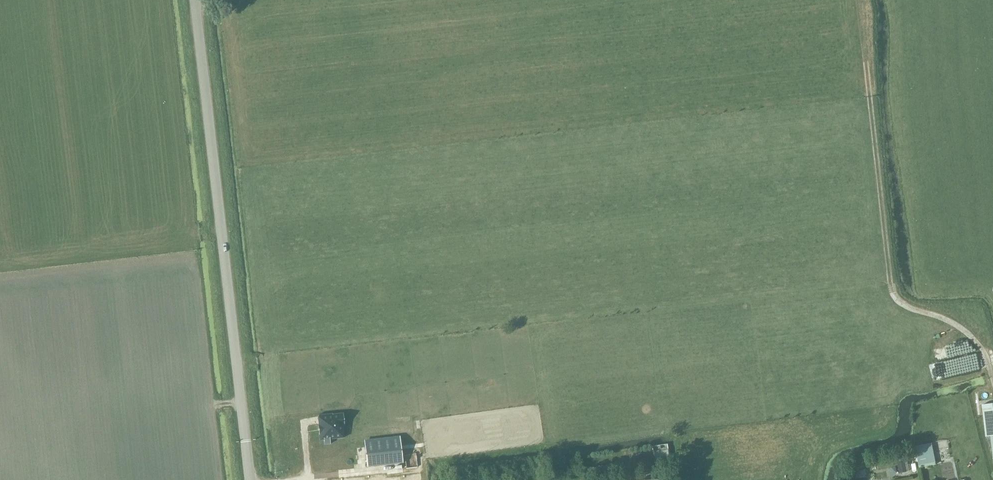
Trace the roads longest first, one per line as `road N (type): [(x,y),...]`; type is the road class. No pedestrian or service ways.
road 1 (tertiary): [(250,479),(194,0)]
road 2 (track): [(866,63),(894,294),(972,336),(992,377)]

